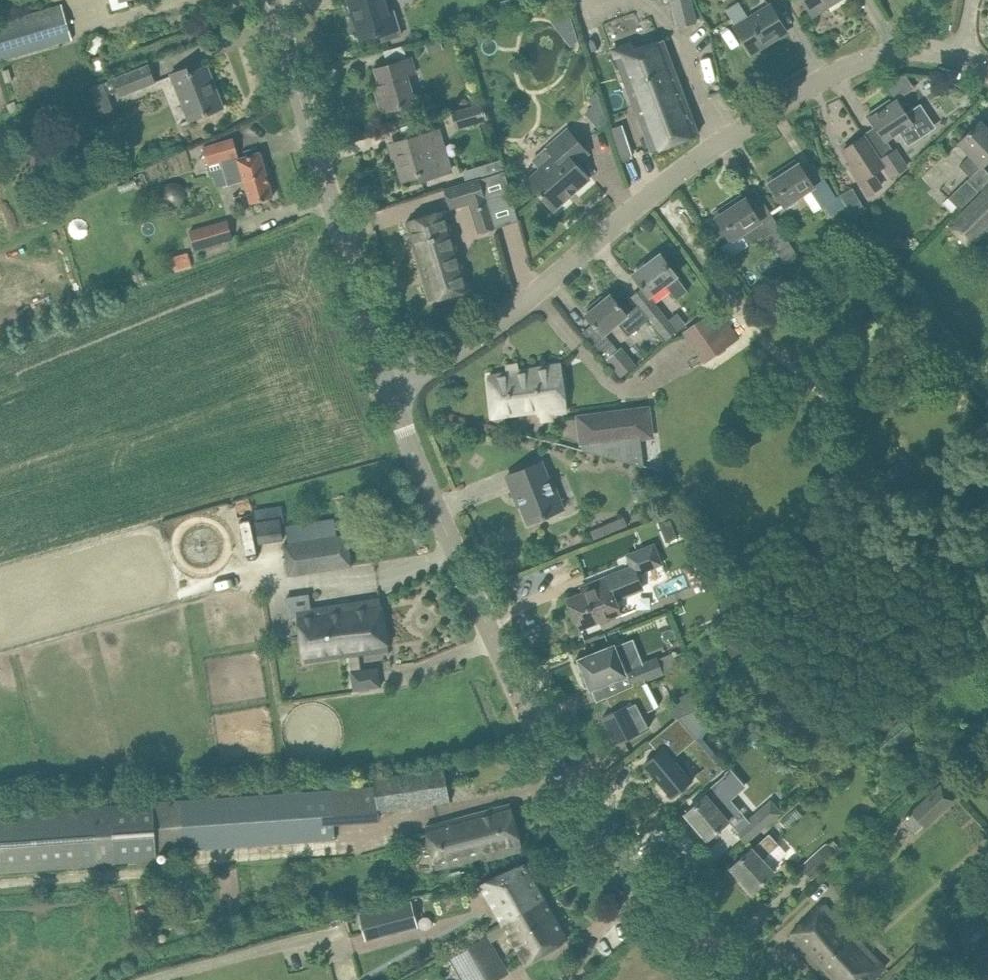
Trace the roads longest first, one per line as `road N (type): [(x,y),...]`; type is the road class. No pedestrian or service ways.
road 1 (residential): [(392,389),(770,109),(849,67),(914,54),(972,54),(987,63)]
road 2 (tertiary): [(743,979),(618,862),(560,785),(392,389)]
road 3 (tertiary): [(392,389),(270,0)]

